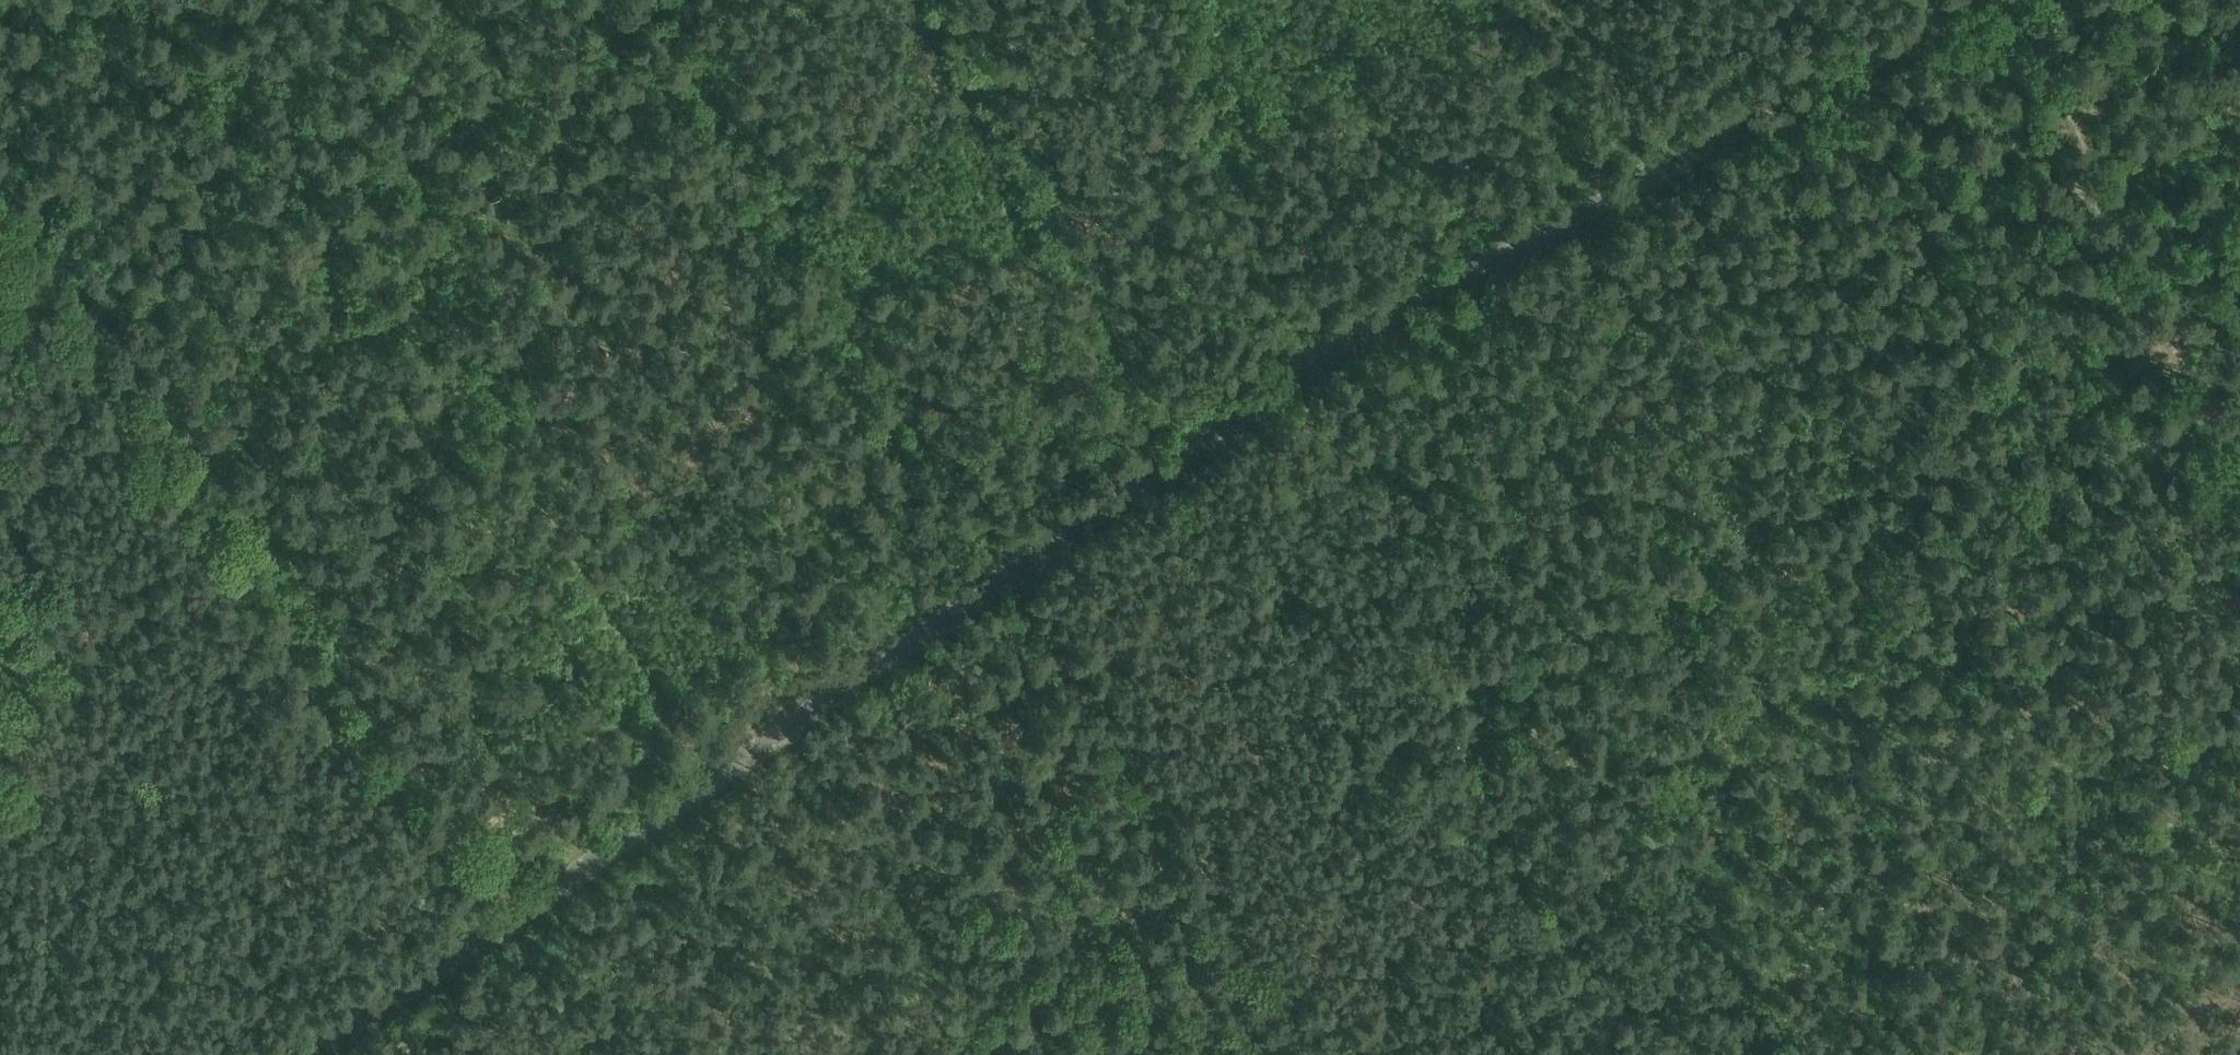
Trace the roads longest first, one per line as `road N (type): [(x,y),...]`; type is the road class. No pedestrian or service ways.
road 1 (unclassified): [(311,1054),(1326,358),(1980,0)]
road 2 (track): [(718,775),(434,352),(153,0)]
road 3 (track): [(654,0),(1020,567)]

